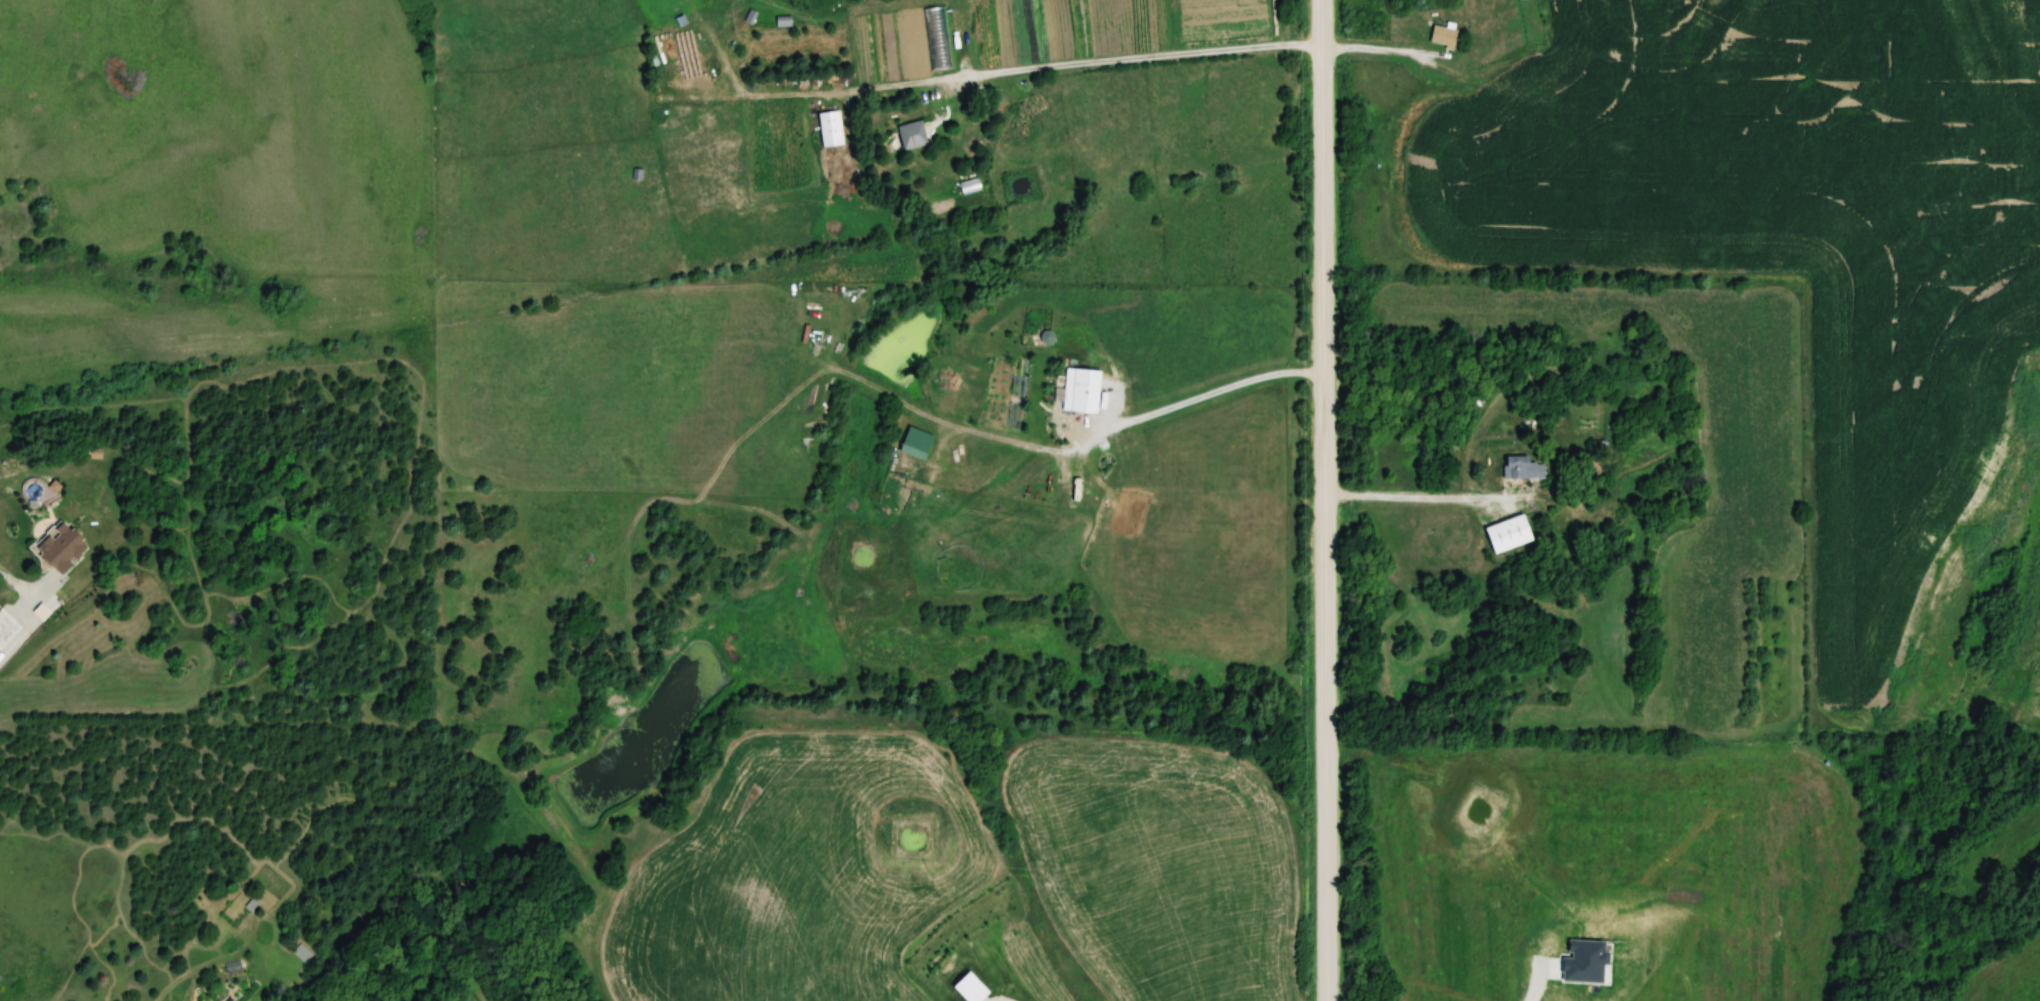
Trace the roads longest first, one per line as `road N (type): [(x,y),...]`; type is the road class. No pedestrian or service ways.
road 1 (residential): [(1329,1000),(1323,0)]

